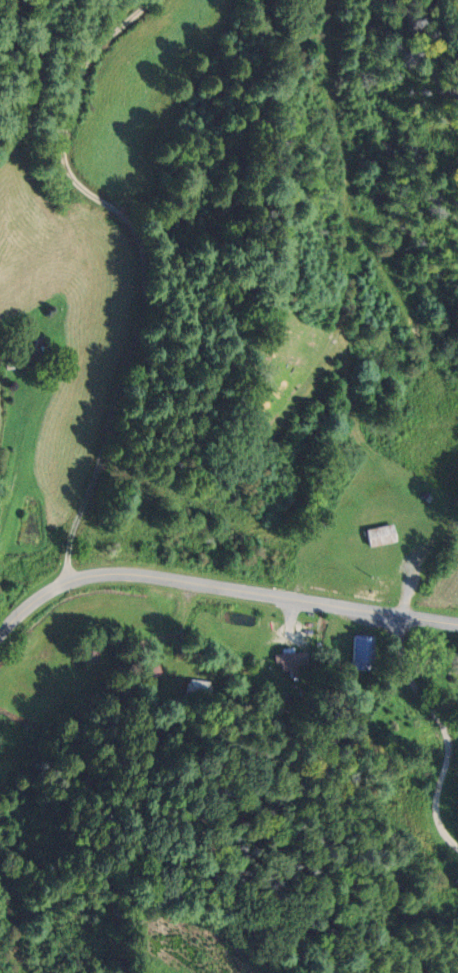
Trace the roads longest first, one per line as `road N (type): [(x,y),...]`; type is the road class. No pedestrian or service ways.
road 1 (residential): [(457,626),(128,574),(65,577)]
road 2 (residential): [(457,846),(439,824),(449,737),(407,674),(392,616)]

